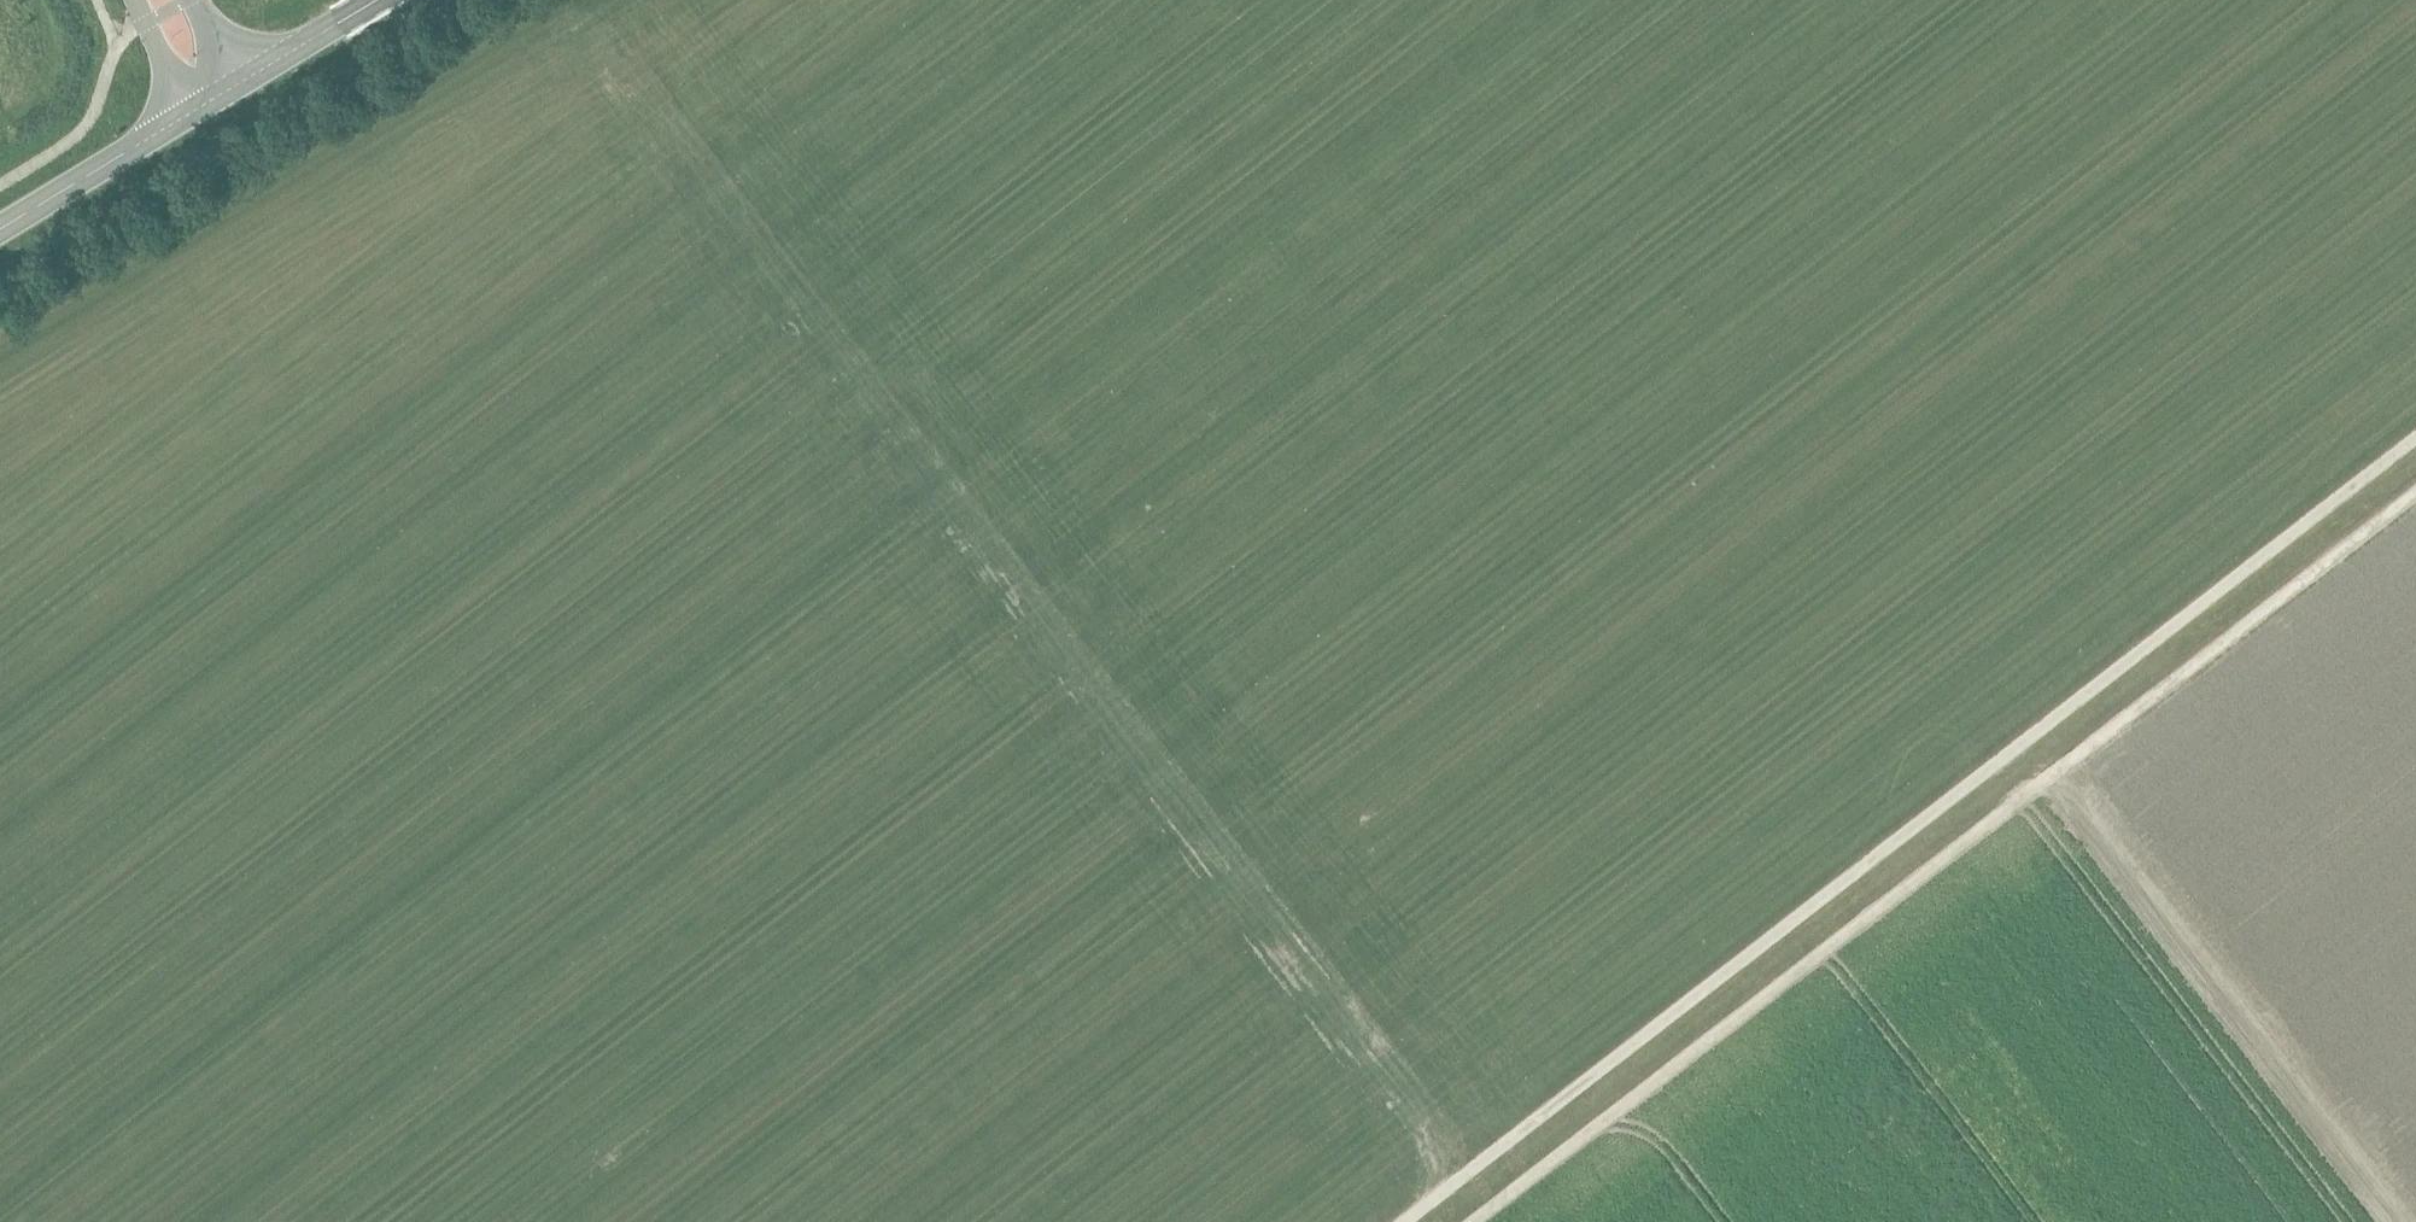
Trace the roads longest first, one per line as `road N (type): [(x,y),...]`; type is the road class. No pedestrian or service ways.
road 1 (track): [(2415,443),(1408,1221)]
road 2 (secondary): [(0,230),(188,114)]
road 3 (secondary): [(247,79),(378,0)]
road 4 (tertiary): [(133,0),(188,114)]

